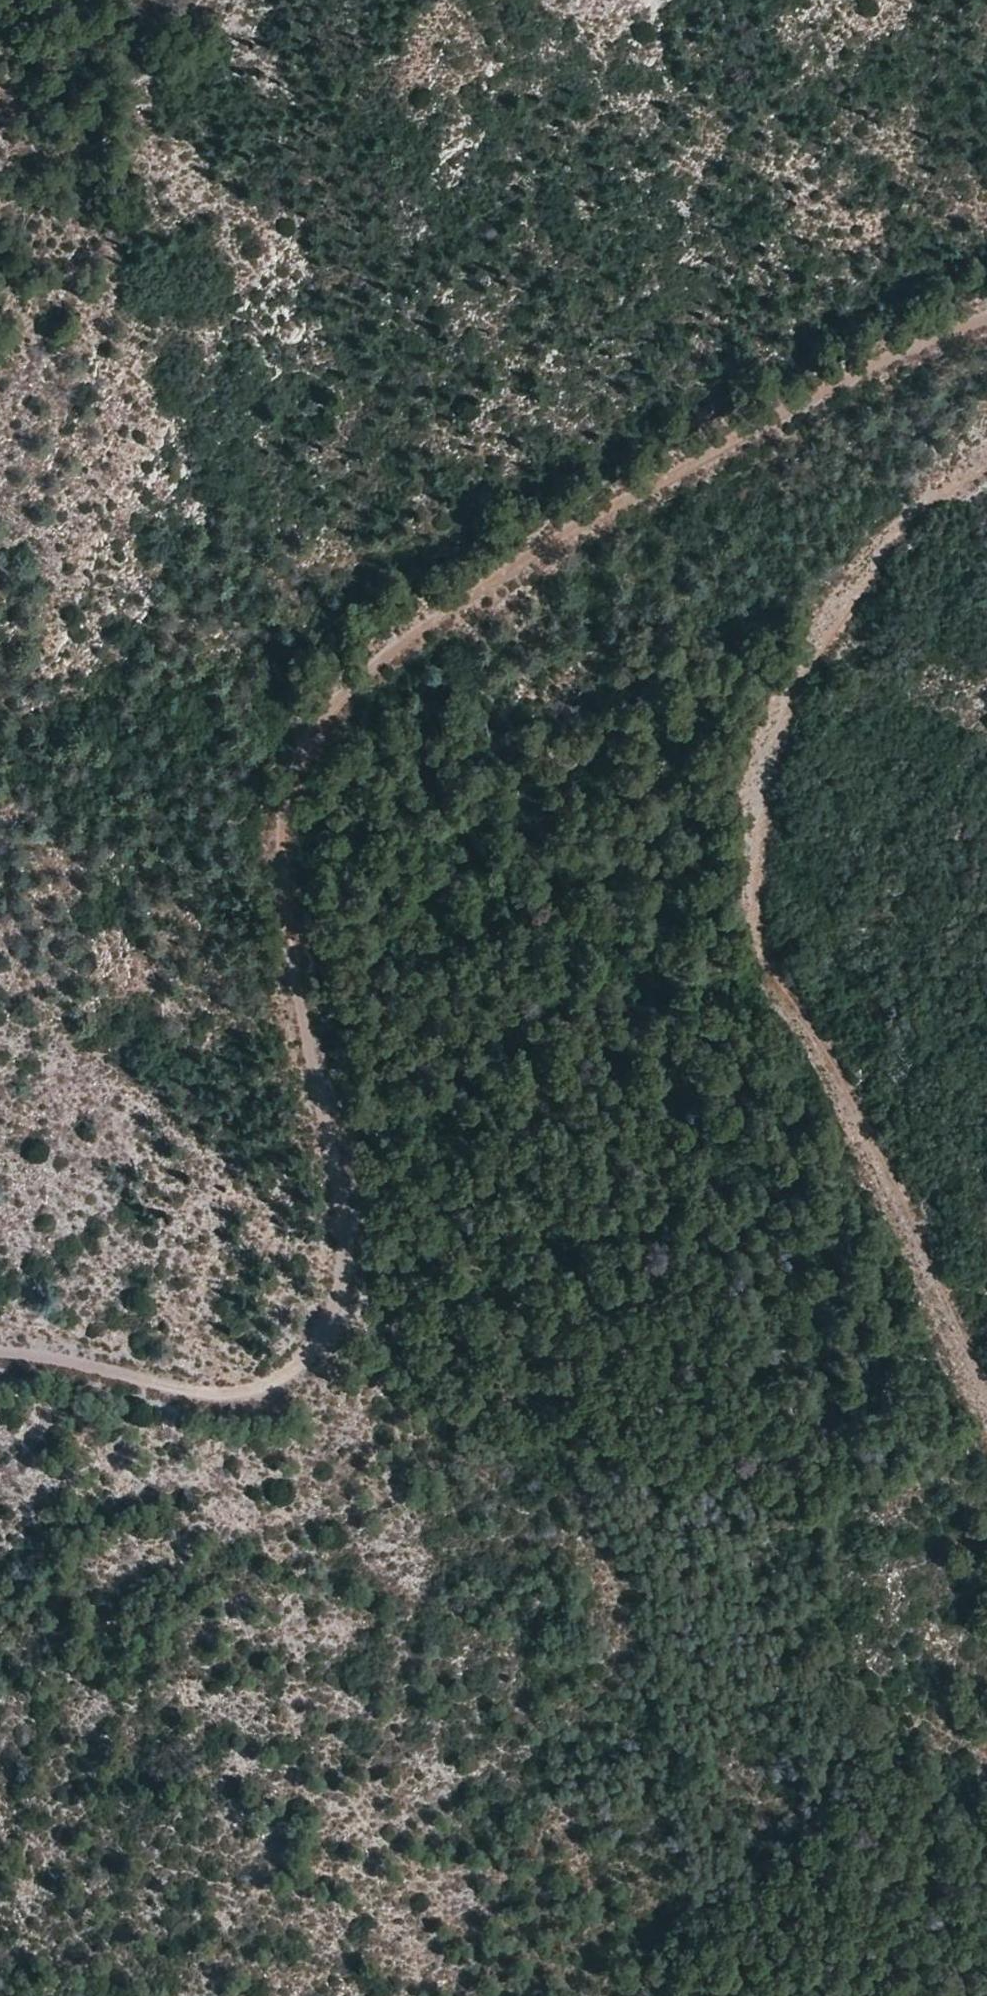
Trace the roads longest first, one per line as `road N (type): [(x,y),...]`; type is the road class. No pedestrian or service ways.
road 1 (track): [(0,1352),(197,1388),(258,1387),(307,1361),(345,1300),(353,1264),(276,873),(287,783),(321,718),(386,654),(491,576),(918,348),(986,325)]
road 2 (track): [(986,464),(855,587),(799,678),(755,845),(768,935),(879,1148),(986,1414)]

